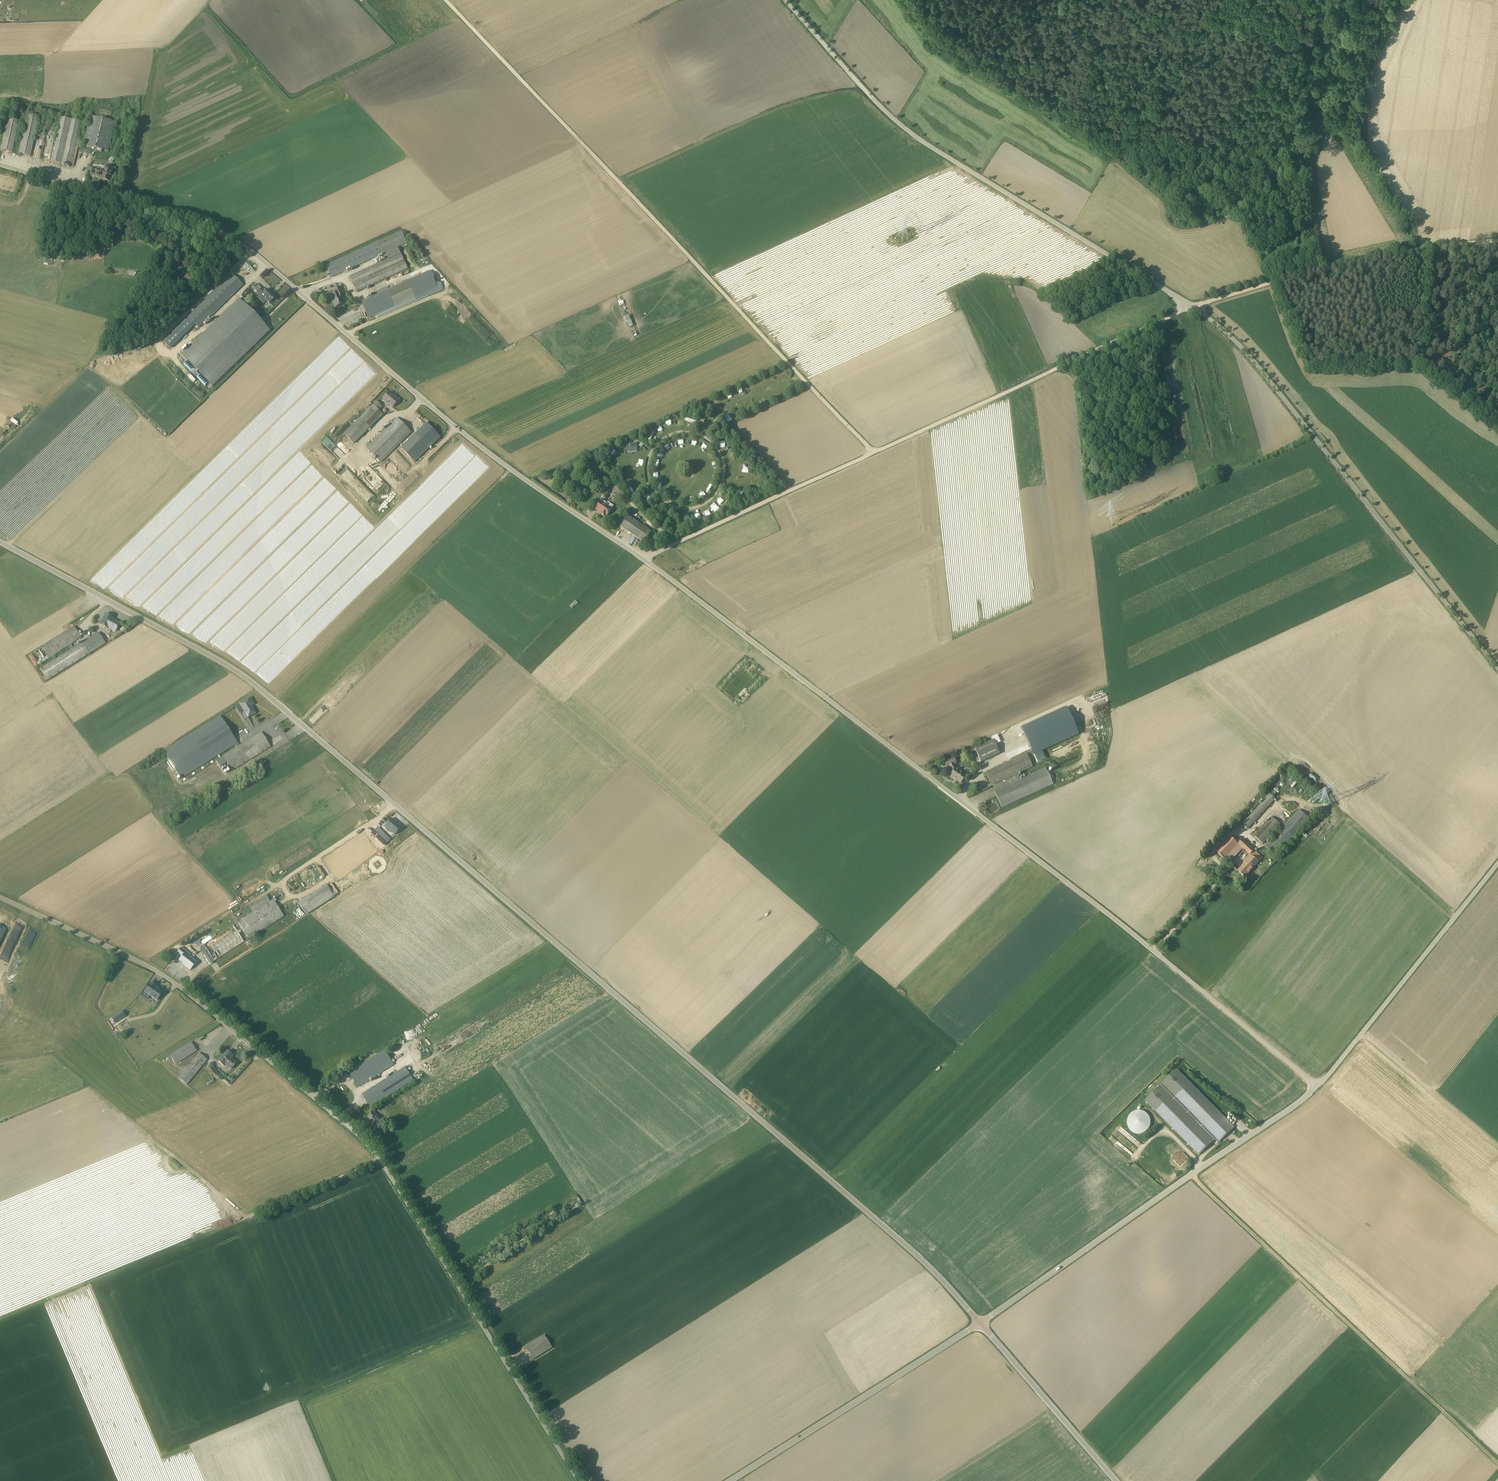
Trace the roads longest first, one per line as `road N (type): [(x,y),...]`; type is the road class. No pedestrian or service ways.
road 1 (unclassified): [(1153,951),(780,662),(455,426),(233,237),(0,164)]
road 2 (unclassified): [(980,1323),(907,1247),(266,693),(0,541)]
road 3 (unclassified): [(785,0),(911,133),(1229,335),(1497,670)]
road 4 (unclassified): [(579,1480),(361,1138),(161,972),(0,899)]
road 5 (track): [(873,453),(446,0)]
road 6 (track): [(1497,1463),(1191,1174)]
road 7 (unclassified): [(1316,1087),(980,1323)]
road 8 (track): [(873,453),(1188,307)]
road 9 (track): [(510,469),(275,701)]
road 10 (track): [(1497,241),(1426,245),(1188,307)]
road 11 (unclassified): [(980,1323),(730,1480)]
road 12 (track): [(398,808),(149,966)]
road 13 (unclassified): [(1316,1087),(1497,864)]
road 14 (track): [(643,559),(873,453)]
road 15 (unclassified): [(1316,1087),(1153,951)]
road 16 (track): [(187,1242),(380,1160)]
road 17 (unclassified): [(1116,1480),(980,1323)]
road 18 (track): [(704,437),(672,432),(653,451),(650,487),(669,507)]

